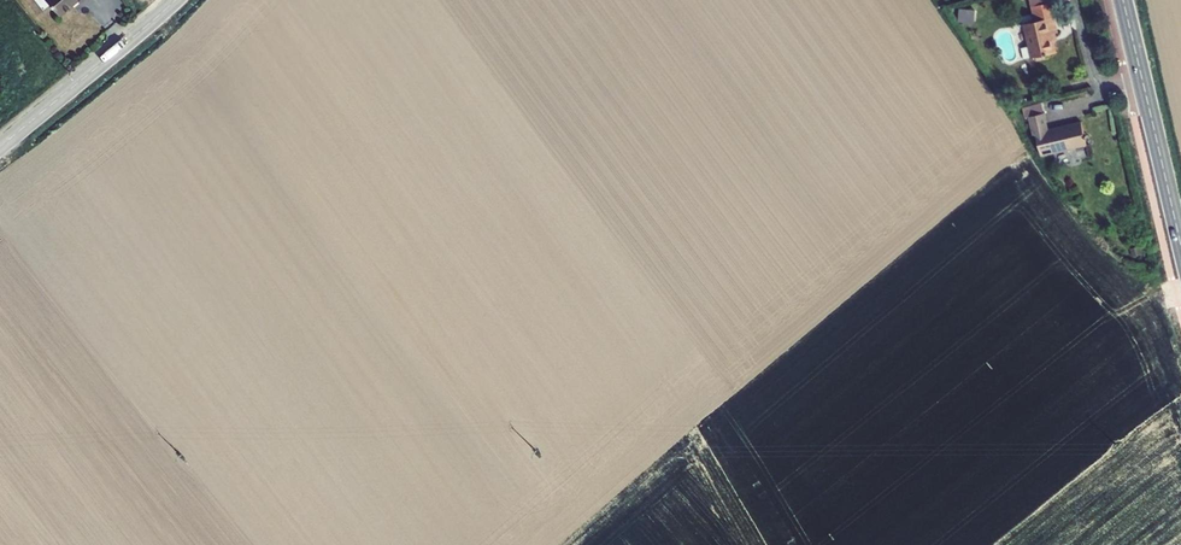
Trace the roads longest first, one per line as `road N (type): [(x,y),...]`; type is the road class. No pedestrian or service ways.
road 1 (primary): [(1180,246),(1121,0)]
road 2 (tertiary): [(175,0),(0,146)]

